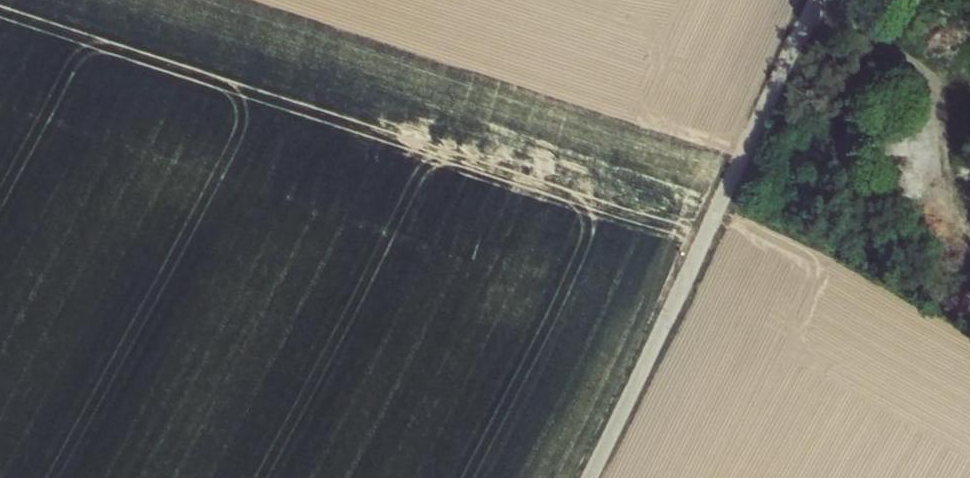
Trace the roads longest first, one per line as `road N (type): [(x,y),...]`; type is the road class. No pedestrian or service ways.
road 1 (unclassified): [(818,0),(588,477)]

